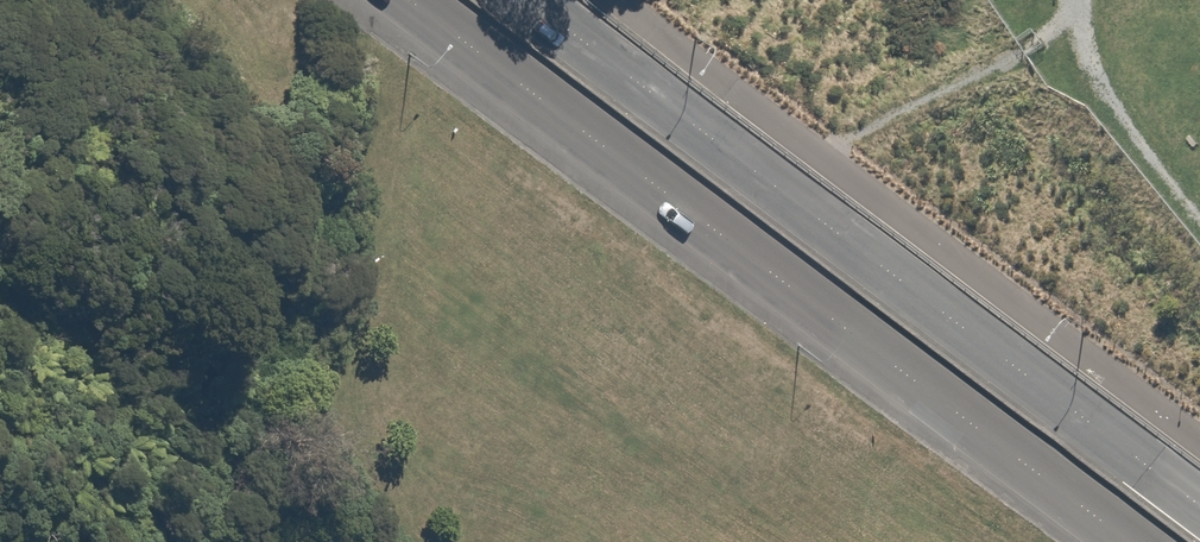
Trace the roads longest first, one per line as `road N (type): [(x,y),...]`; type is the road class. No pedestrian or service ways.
road 1 (secondary): [(1129,541),(410,0)]
road 2 (secondary): [(529,0),(1199,502)]

